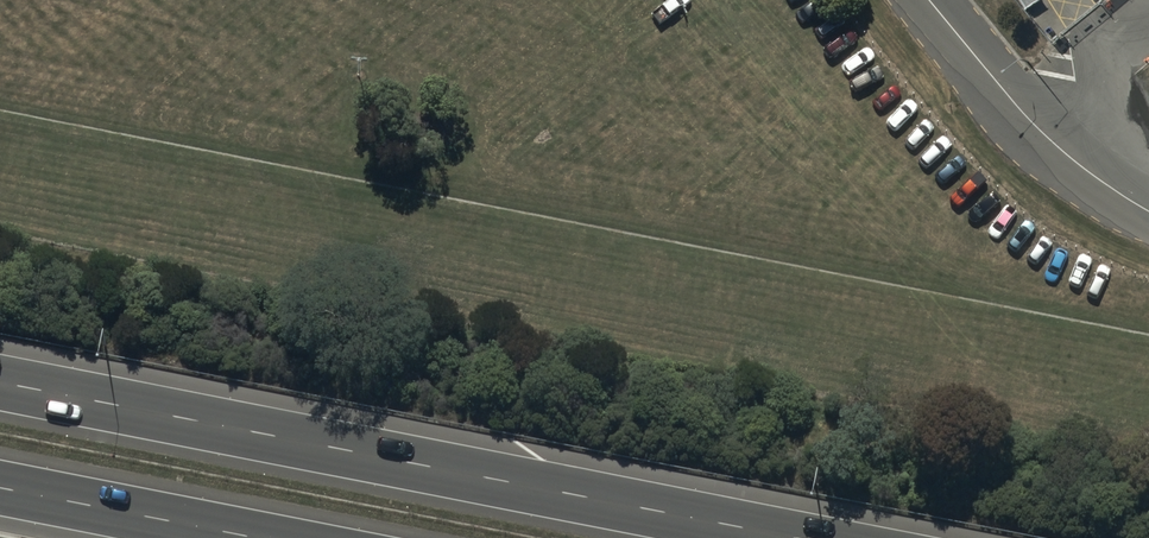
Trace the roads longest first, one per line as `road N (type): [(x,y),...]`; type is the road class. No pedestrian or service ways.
road 1 (motorway): [(0,383),(794,537)]
road 2 (unclassified): [(929,0),(1034,127),(1148,209)]
road 3 (motorway): [(260,537),(0,487)]

